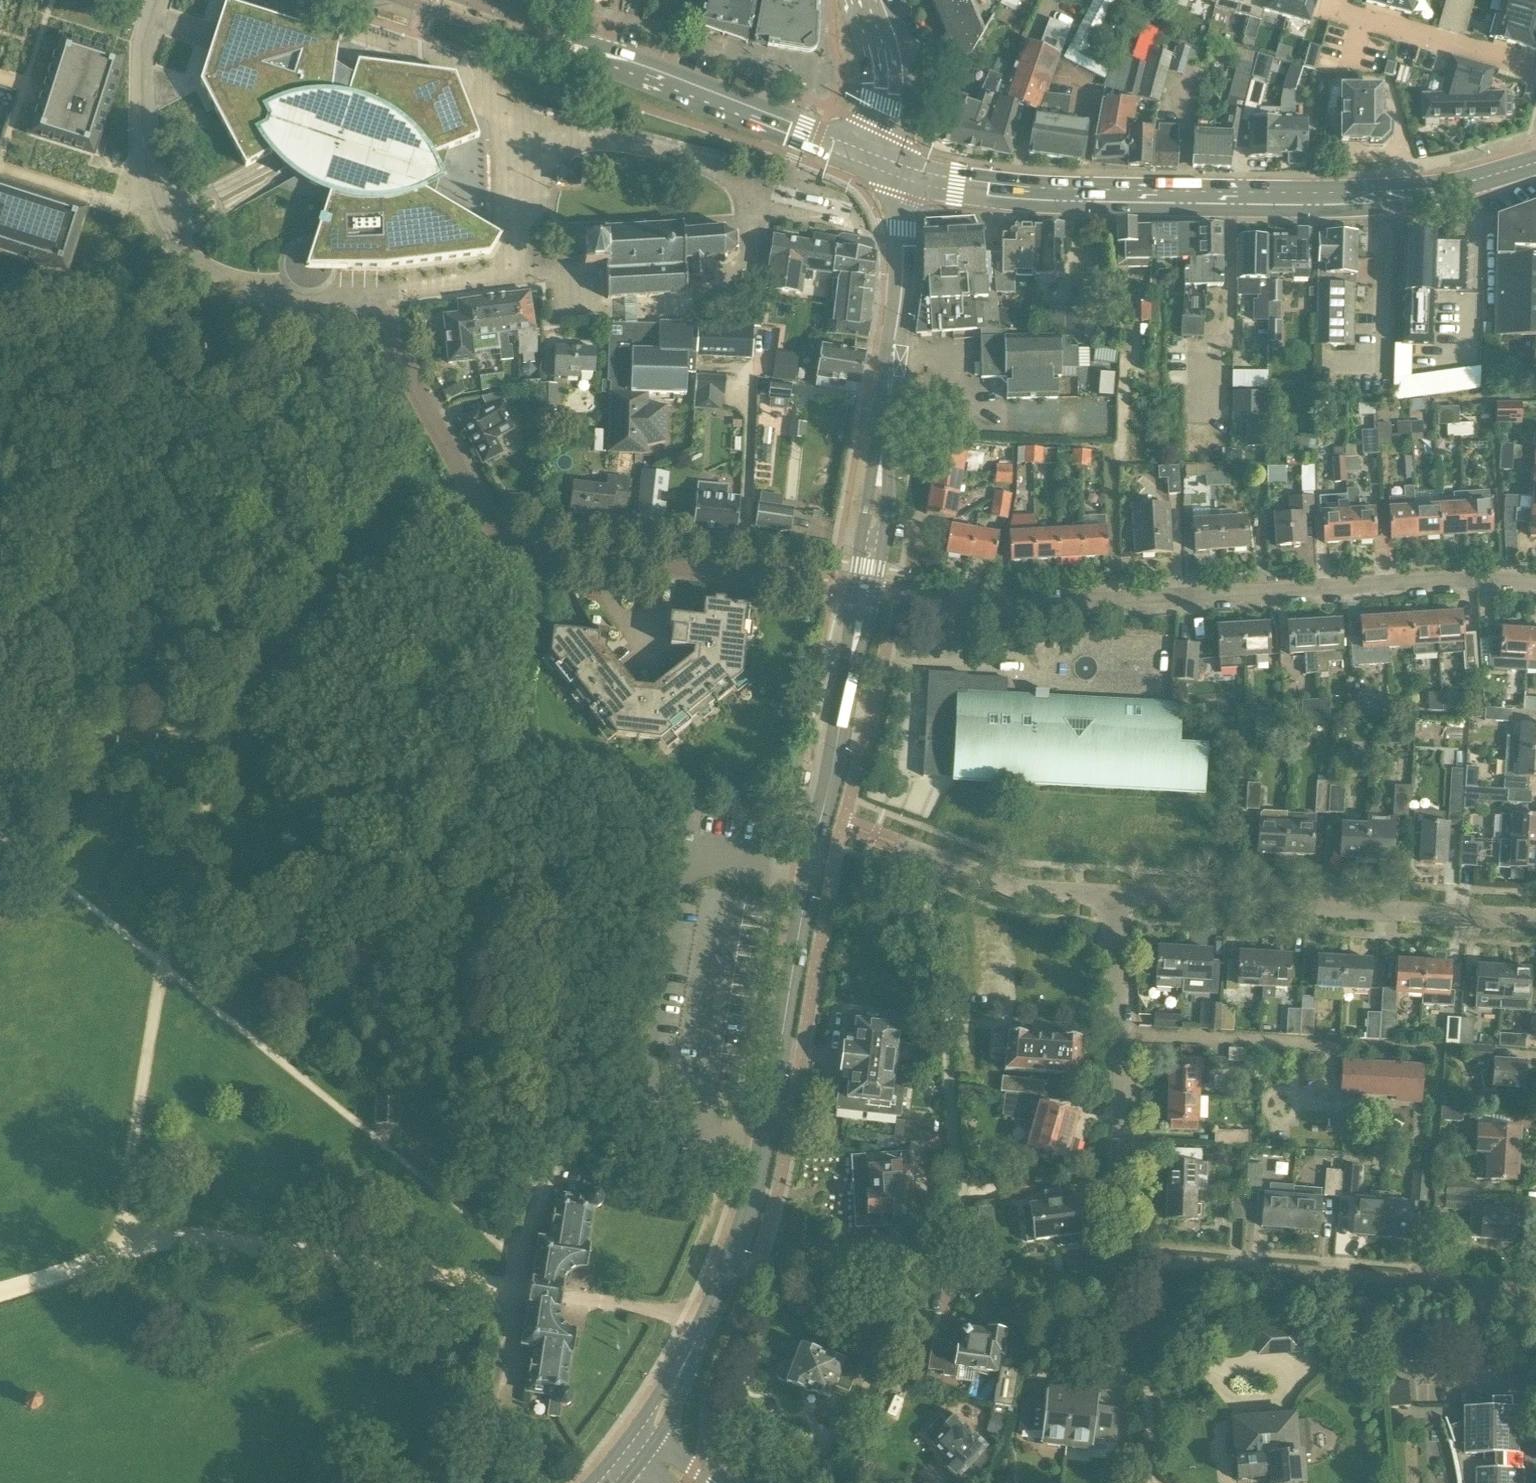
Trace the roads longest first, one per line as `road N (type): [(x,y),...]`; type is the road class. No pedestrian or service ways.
road 1 (primary): [(638,1447),(709,1318),(753,1196),(869,567),(904,241),(891,168)]
road 2 (primary): [(891,168),(1016,192),(1347,200),(1415,196),(1535,162)]
road 3 (residential): [(1535,584),(1015,607),(942,600)]
road 4 (residential): [(746,575),(533,551),(500,535),(363,293)]
road 5 (primary): [(891,168),(441,0)]
road 6 (residential): [(1535,919),(1108,897)]
road 7 (residential): [(1130,1266),(1535,1297)]
road 8 (residential): [(1130,1266),(1108,897)]
road 9 (residential): [(156,207),(185,255),(255,300),(313,303),(363,293)]
road 10 (residential): [(1535,66),(1336,10),(1339,0)]
road 11 (residential): [(156,207),(144,172),(142,53),(158,0)]
road 12 (residential): [(1108,897),(1007,888),(908,850)]
road 13 (primary): [(886,48),(881,131),(891,168)]

